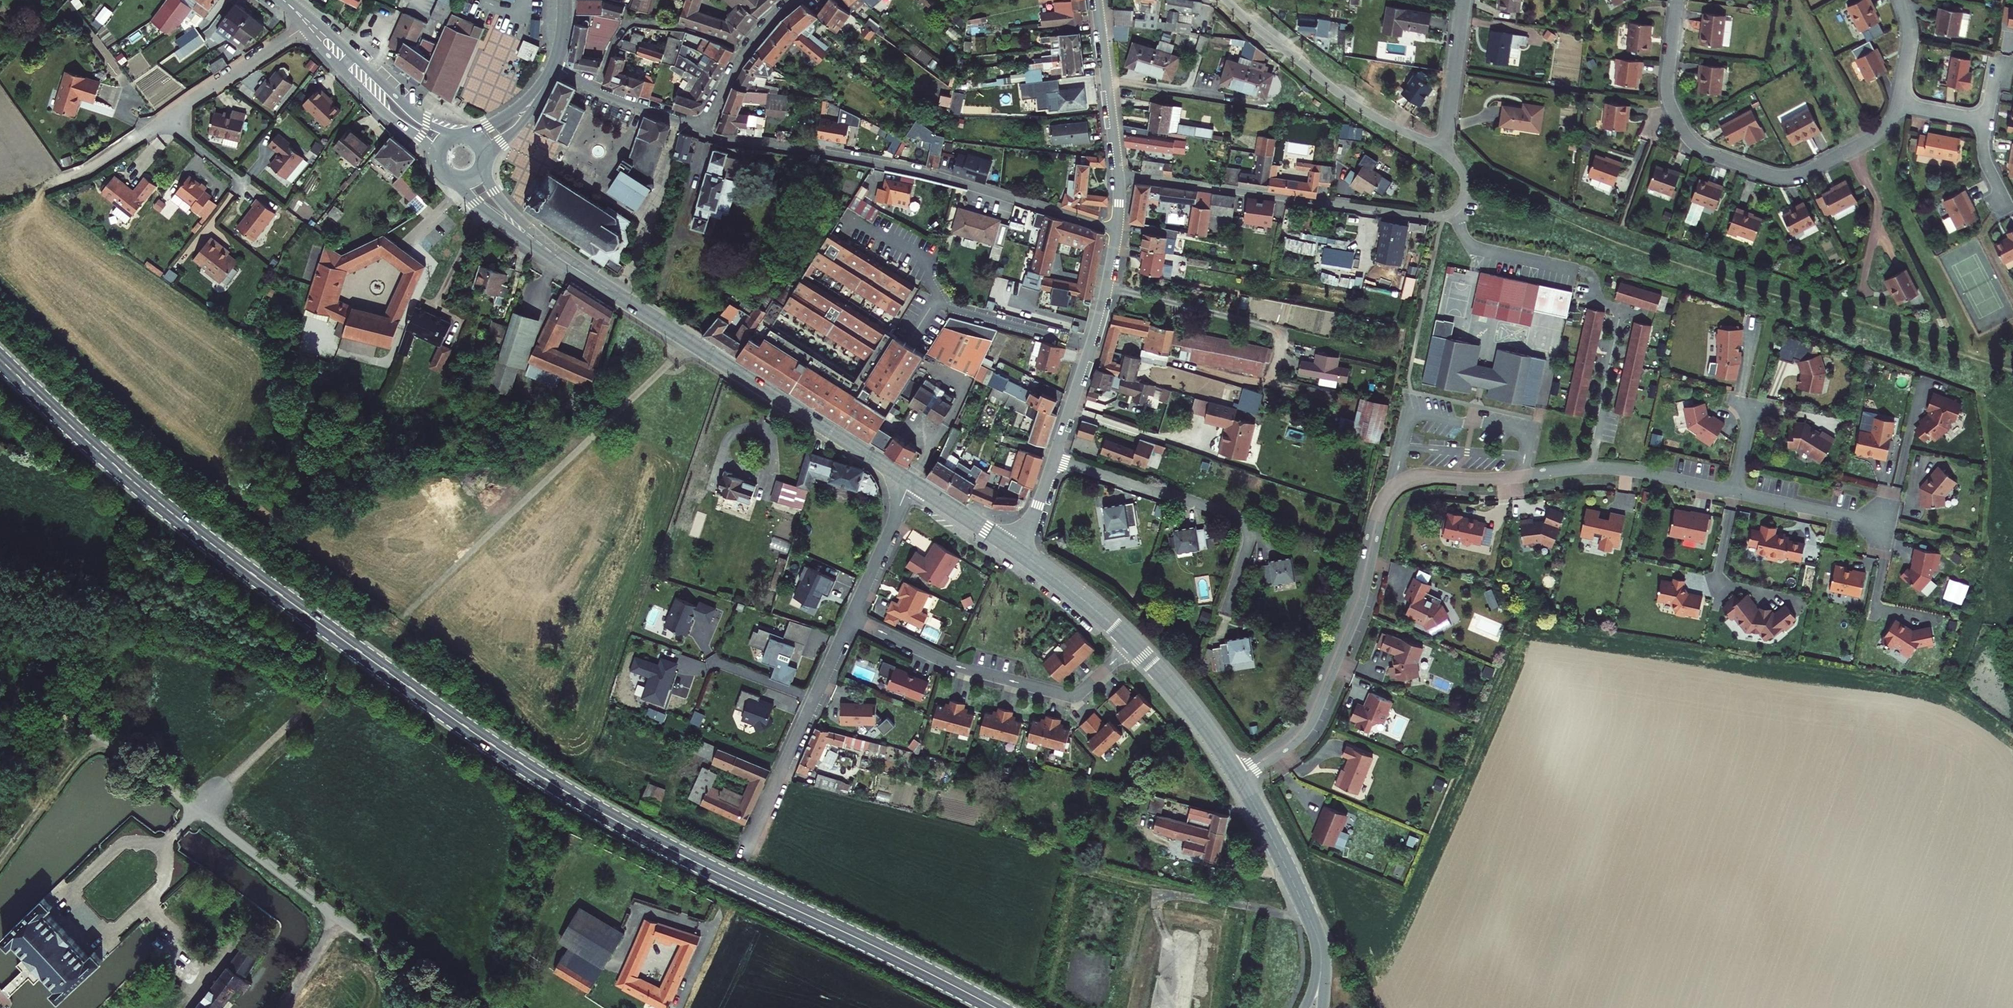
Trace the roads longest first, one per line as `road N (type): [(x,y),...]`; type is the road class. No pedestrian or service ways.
road 1 (primary): [(0,359),(193,530),(525,767),(695,862),(996,1007)]
road 2 (residential): [(1238,777),(1307,722),(1356,603),(1380,506),(1398,484),(1590,468),(1734,491)]
road 3 (residential): [(453,1007),(194,813),(295,713)]
road 4 (residential): [(1117,231),(932,176),(725,142),(703,130)]
road 5 (residential): [(1119,177),(1441,217),(1456,210),(1465,185),(1444,153)]
road 6 (residential): [(1677,0),(1667,92),(1696,145),(1784,176),(1850,148)]
road 7 (residential): [(1131,642),(1081,692),(1064,695),(957,666),(851,618)]
road 8 (residential): [(1054,457),(1243,519),(1249,540),(1225,612)]
road 9 (residential): [(1444,153),(1351,100),(1227,0)]
road 10 (secondary): [(692,342),(910,481)]
road 11 (residential): [(462,189),(409,243),(431,265),(388,360),(342,351)]
road 12 (residential): [(744,851),(851,618)]
road 13 (residential): [(1054,457),(1099,321),(1117,231)]
road 14 (secondary): [(1238,777),(1312,923),(1320,964)]
road 15 (secondary): [(303,27),(438,162)]
road 16 (residential): [(598,89),(613,43),(637,23),(719,41),(742,55)]
road 17 (secondary): [(460,133),(409,110),(313,21)]
road 18 (residential): [(1119,177),(1098,0)]
road 19 (secondary): [(1131,642),(1238,777)]
road 20 (unclassified): [(163,121),(303,27)]
road 21 (residential): [(1734,491),(1753,405),(1829,421)]
road 22 (residential): [(1734,491),(1891,526)]
road 23 (secondary): [(560,258),(692,342)]
road 24 (residential): [(1464,0),(1444,153)]
road 25 (residential): [(1850,148),(1877,212),(1860,291)]
road 26 (residential): [(851,618),(910,481)]
road 27 (secondary): [(1019,551),(1131,642)]
road 28 (secondary): [(910,481),(1019,551)]
road 29 (secondary): [(560,258),(498,196),(484,164)]
road 30 (secondary): [(462,189),(489,216),(560,258)]
road 31 (unclassified): [(60,183),(163,121)]

